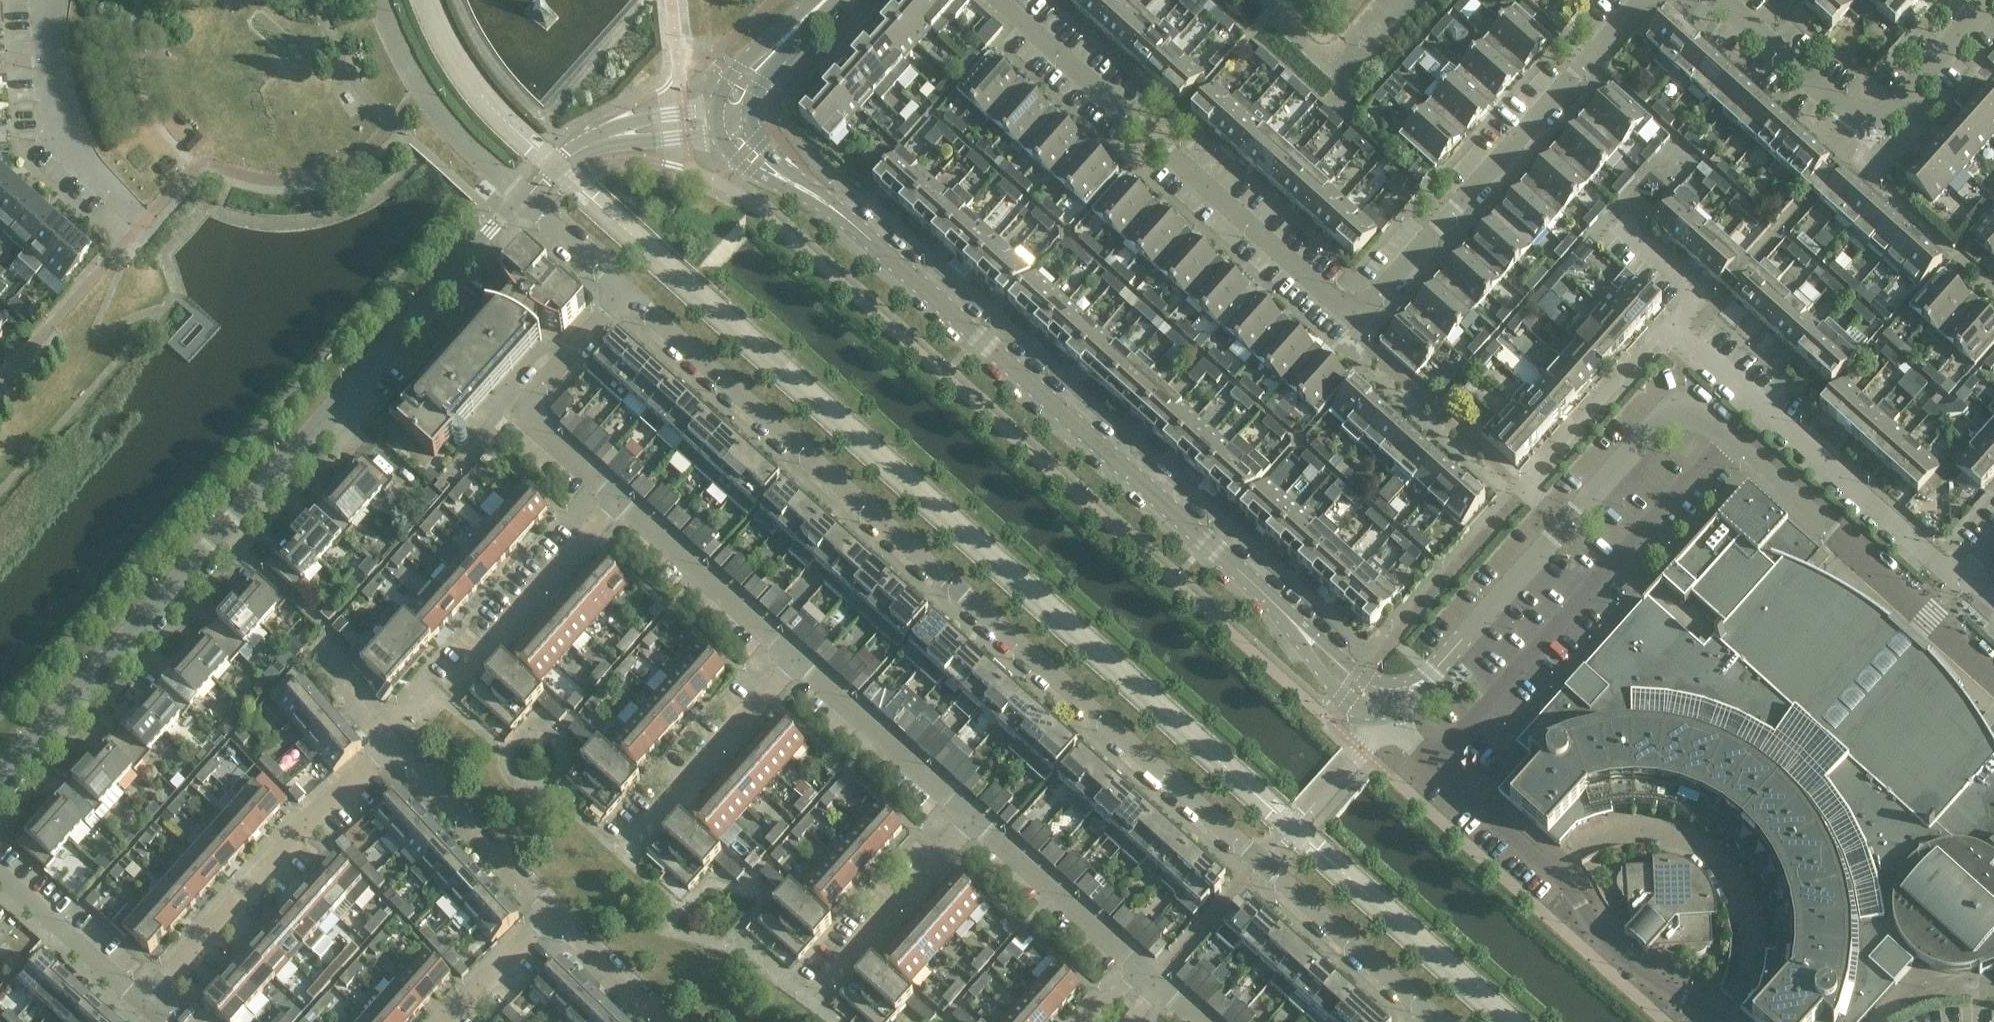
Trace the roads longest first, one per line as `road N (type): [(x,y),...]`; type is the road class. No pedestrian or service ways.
road 1 (residential): [(1634,0),(1352,321),(995,0)]
road 2 (unclassified): [(1262,862),(628,293)]
road 3 (unclassified): [(0,781),(523,197)]
road 4 (tertiary): [(1294,627),(840,213),(740,141),(731,117)]
road 5 (tertiary): [(1993,673),(1682,409),(1662,418),(1442,664)]
road 6 (residential): [(144,1003),(309,820),(394,741),(552,911)]
road 7 (residential): [(1958,578),(1669,325)]
road 8 (residential): [(1987,0),(1881,121),(1862,121),(1724,0)]
road 9 (residential): [(450,687),(614,492)]
road 10 (residential): [(377,0),(419,90),(473,156),(523,197)]
road 11 (residential): [(972,820),(788,652)]
road 12 (residential): [(136,214),(61,137),(46,0)]
road 13 (unclassified): [(1440,1021),(1262,862)]
road 14 (residential): [(788,652),(614,492)]
road 15 (residential): [(640,829),(788,652)]
road 16 (unclassified): [(523,197),(572,155),(629,131),(731,117)]
road 17 (residential): [(1136,970),(972,820)]
road 18 (residential): [(1522,490),(1669,325)]
road 19 (residential): [(826,978),(972,820)]
road 20 (residential): [(144,1003),(0,875)]
road 21 (unclassified): [(1262,862),(1388,724)]
road 22 (residential): [(552,911),(664,1021)]
road 23 (unclassified): [(524,410),(628,293)]
road 24 (tertiary): [(731,117),(732,98),(827,0)]
road 25 (residential): [(444,1021),(552,911)]
road 26 (unclassified): [(628,293),(523,197)]
road 27 (tertiary): [(1294,627),(1304,650),(1349,702),(1387,709)]
road 28 (residential): [(1669,325),(1692,293),(1630,236)]
road 29 (residential): [(614,492),(524,410)]

